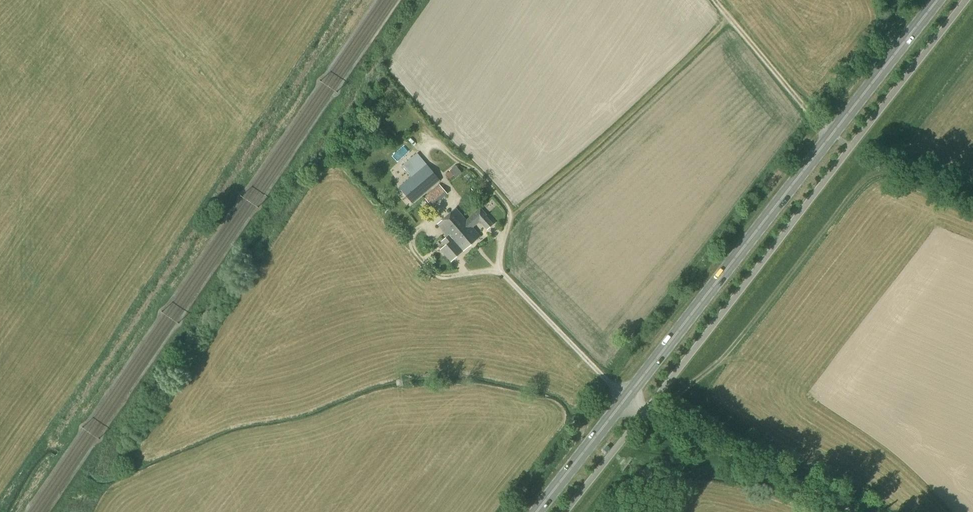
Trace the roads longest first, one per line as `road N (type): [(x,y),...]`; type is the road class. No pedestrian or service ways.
road 1 (primary): [(624,399),(937,0)]
road 2 (track): [(729,17),(508,215)]
road 3 (unclassified): [(858,511),(624,399)]
road 4 (track): [(832,135),(715,0)]
road 5 (primary): [(536,511),(624,399)]

